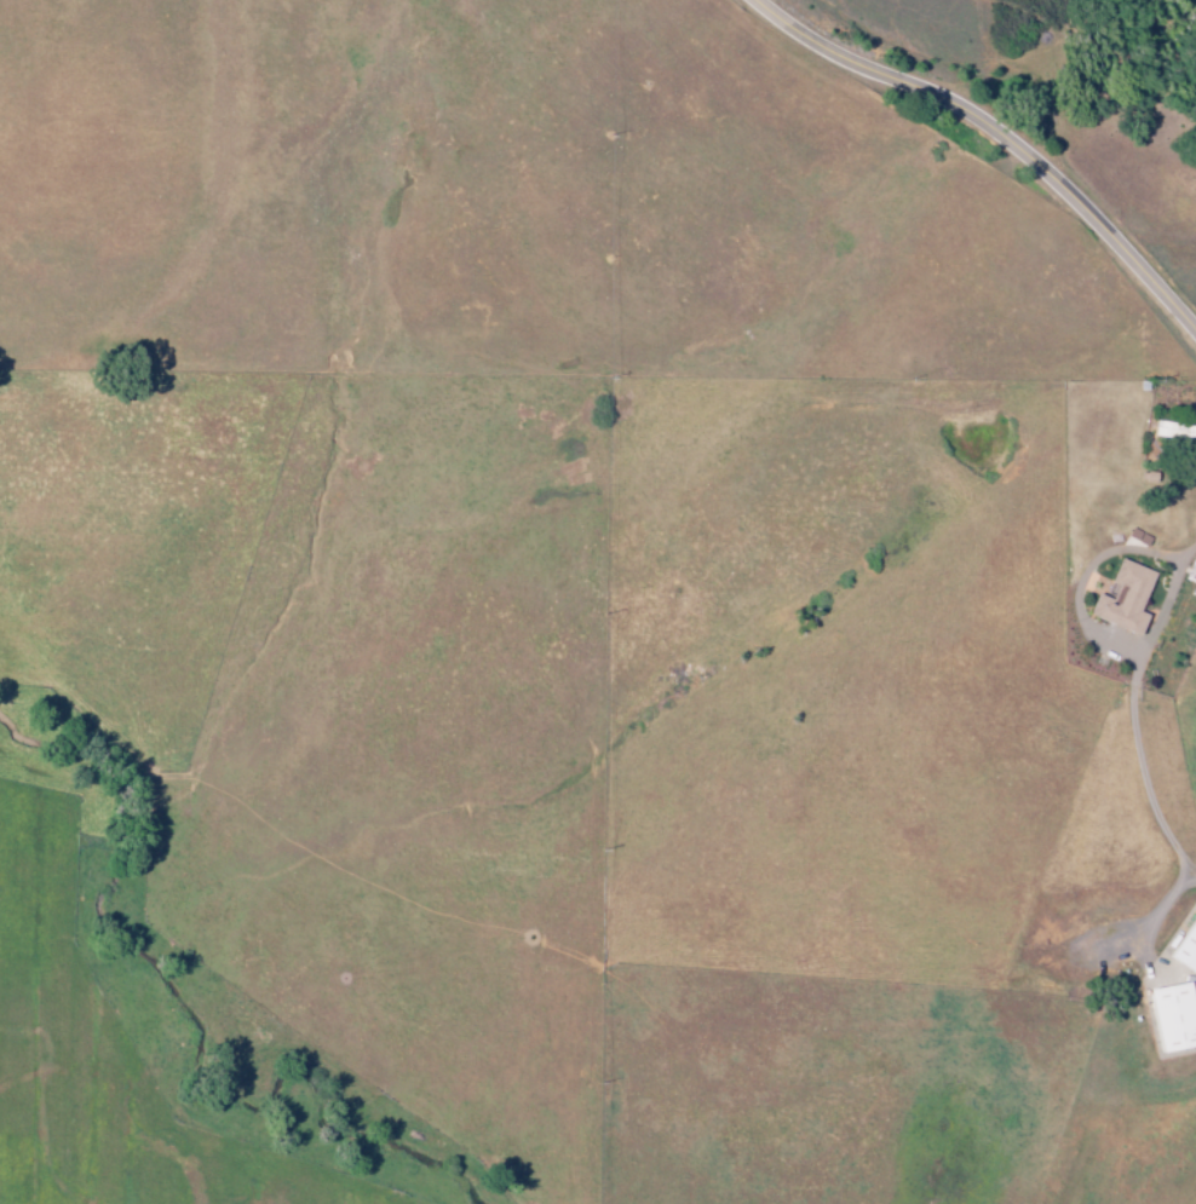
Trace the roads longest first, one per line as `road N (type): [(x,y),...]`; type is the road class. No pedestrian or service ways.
road 1 (tertiary): [(1195,326),(1034,157),(945,99),(826,48),(762,0)]
road 2 (residential): [(1195,874),(1152,812),(1139,696)]

